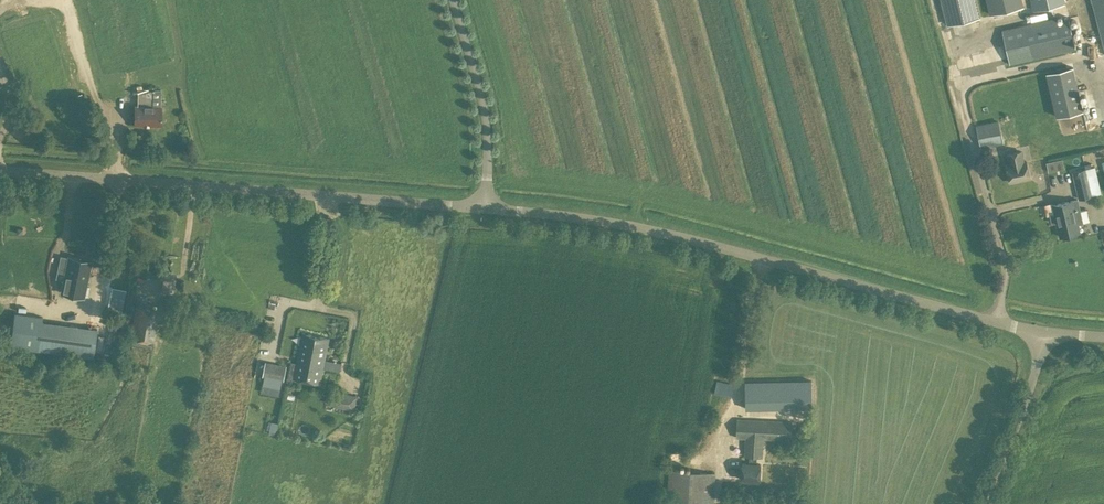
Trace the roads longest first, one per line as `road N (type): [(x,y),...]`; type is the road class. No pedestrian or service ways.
road 1 (unclassified): [(1045,333),(637,227),(485,208)]
road 2 (unclassified): [(485,208),(0,170)]
road 3 (unclassified): [(485,208),(486,110),(454,0)]
road 4 (unclassified): [(984,503),(1045,333)]

